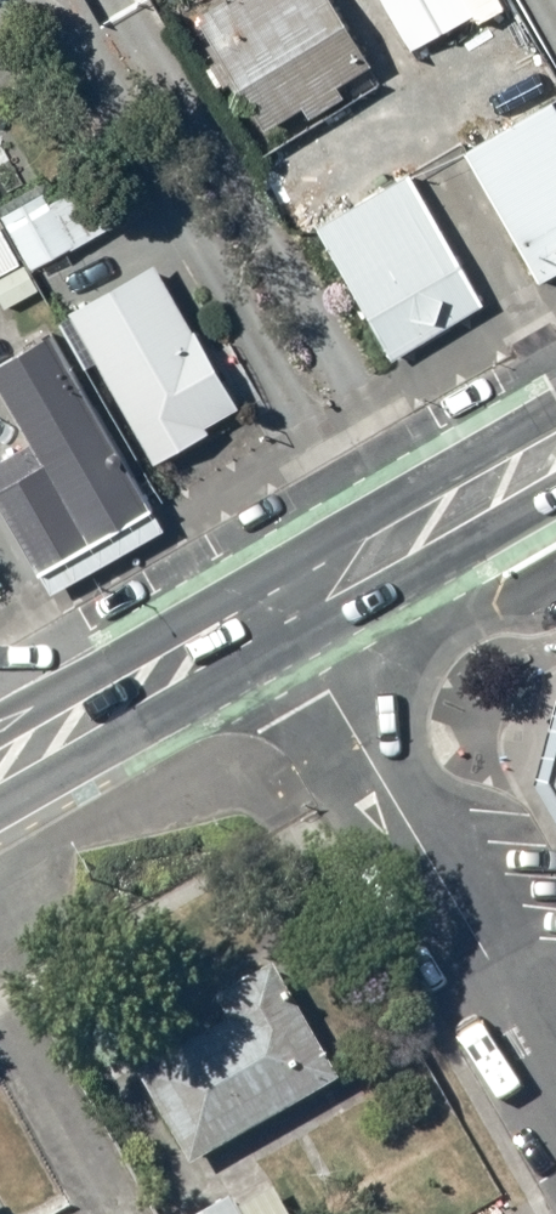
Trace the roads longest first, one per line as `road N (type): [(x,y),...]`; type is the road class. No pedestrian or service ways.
road 1 (residential): [(288,606),(555,1093)]
road 2 (primary): [(288,606),(0,771)]
road 3 (primary): [(555,450),(288,606)]

